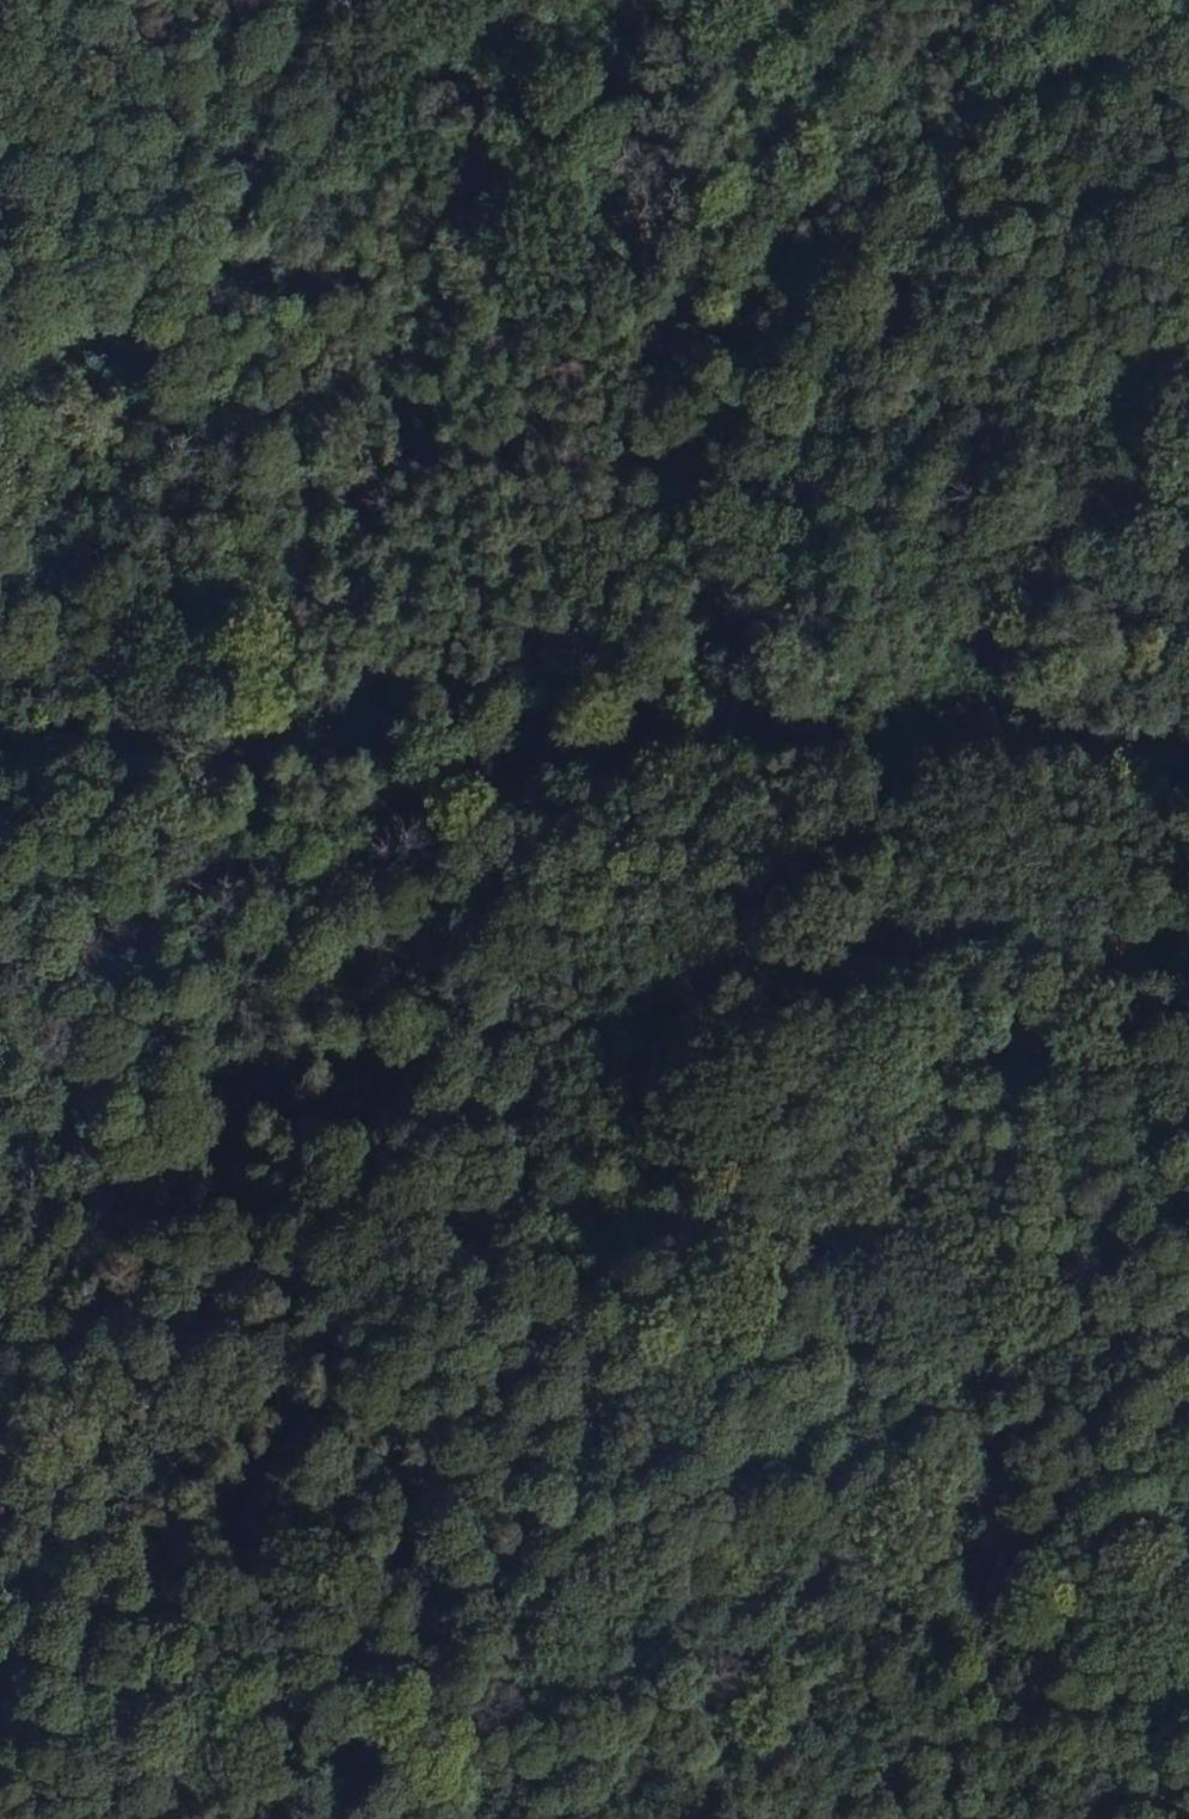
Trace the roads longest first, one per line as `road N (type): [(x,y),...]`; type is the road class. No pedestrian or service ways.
road 1 (track): [(0,446),(1188,23)]
road 2 (track): [(1188,748),(0,735)]

